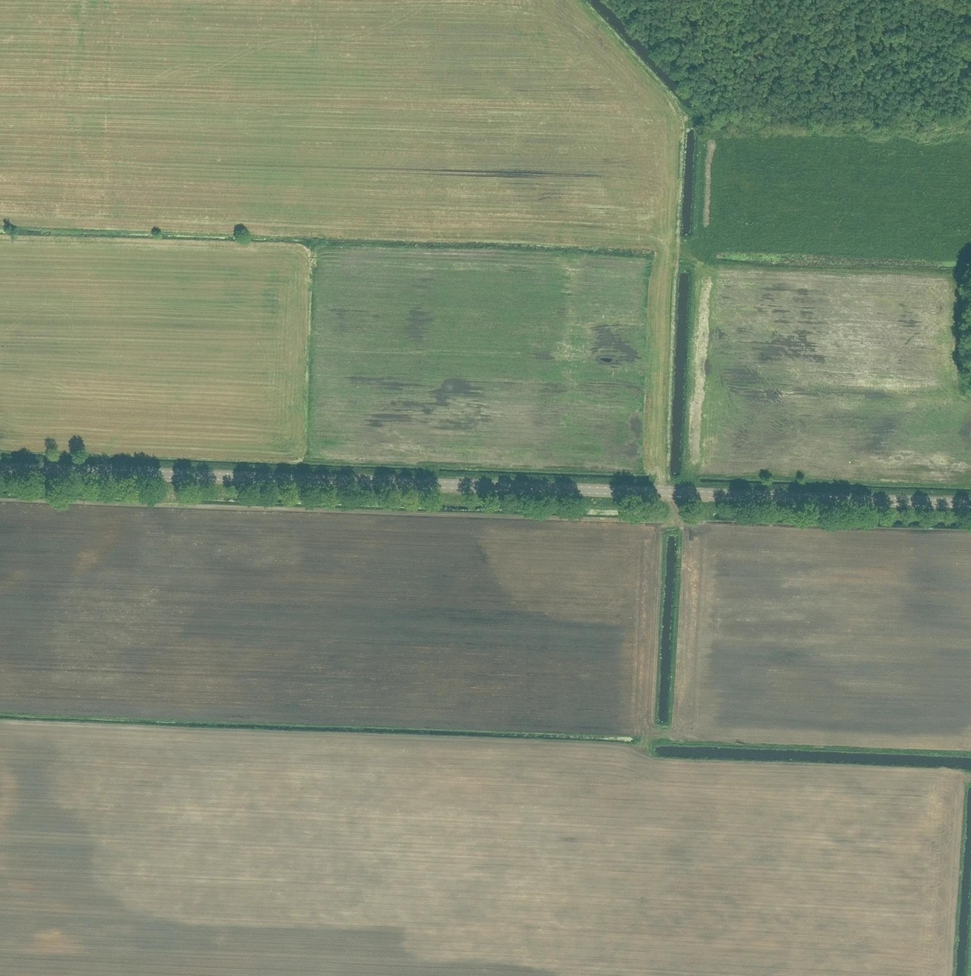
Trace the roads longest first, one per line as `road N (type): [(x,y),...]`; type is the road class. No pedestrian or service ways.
road 1 (tertiary): [(0,467),(970,505)]

